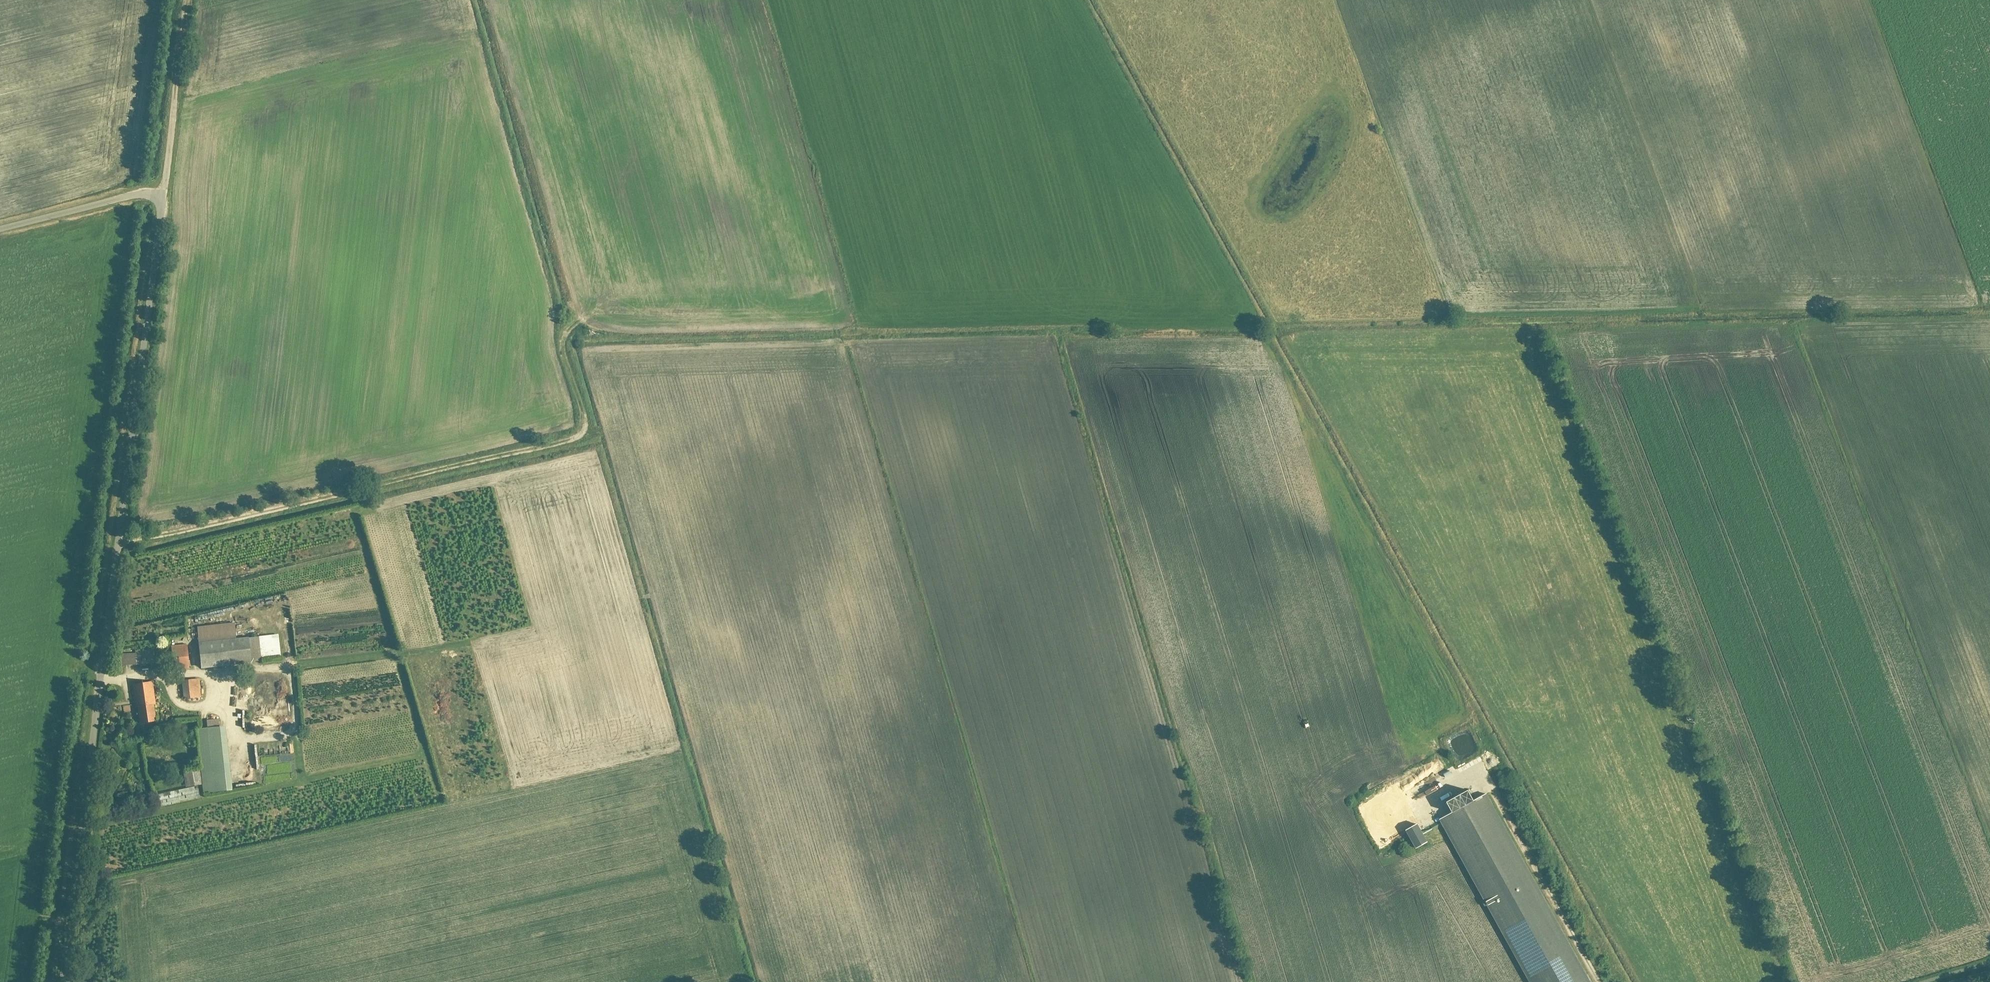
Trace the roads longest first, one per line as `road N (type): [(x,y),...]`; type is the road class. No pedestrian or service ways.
road 1 (residential): [(64,981),(161,192),(0,231)]
road 2 (track): [(118,539),(167,537),(576,442),(584,420),(562,350),(581,321)]
road 3 (track): [(161,192),(186,0)]

